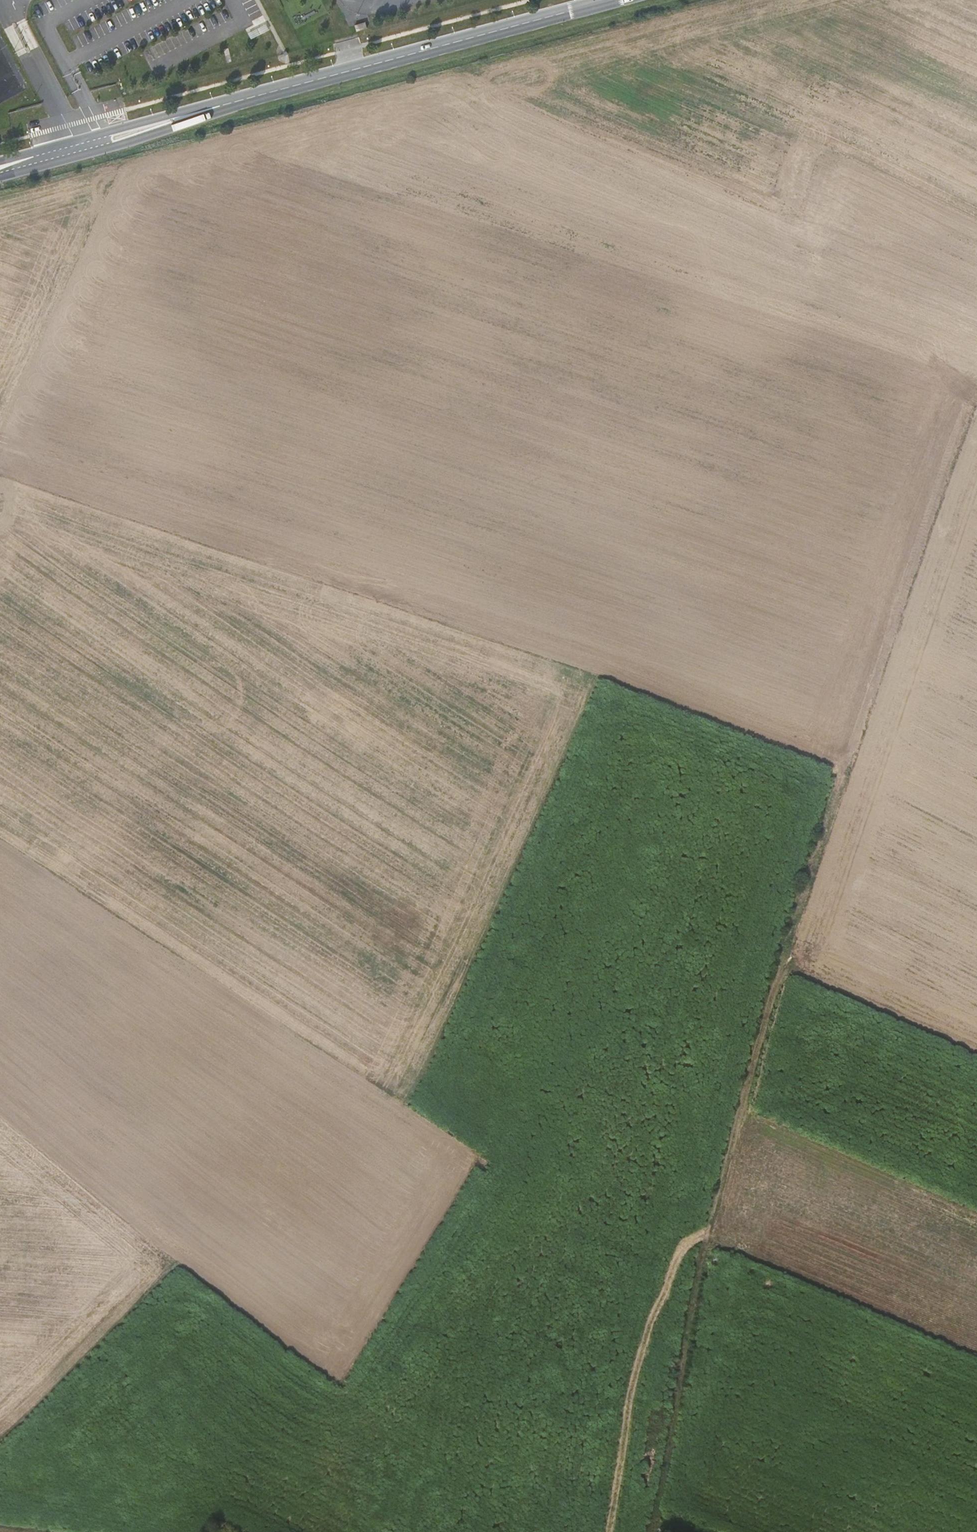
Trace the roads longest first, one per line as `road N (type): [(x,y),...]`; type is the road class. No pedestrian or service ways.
road 1 (track): [(651,1531),(711,1223),(824,842)]
road 2 (unclassified): [(608,0),(0,166)]

